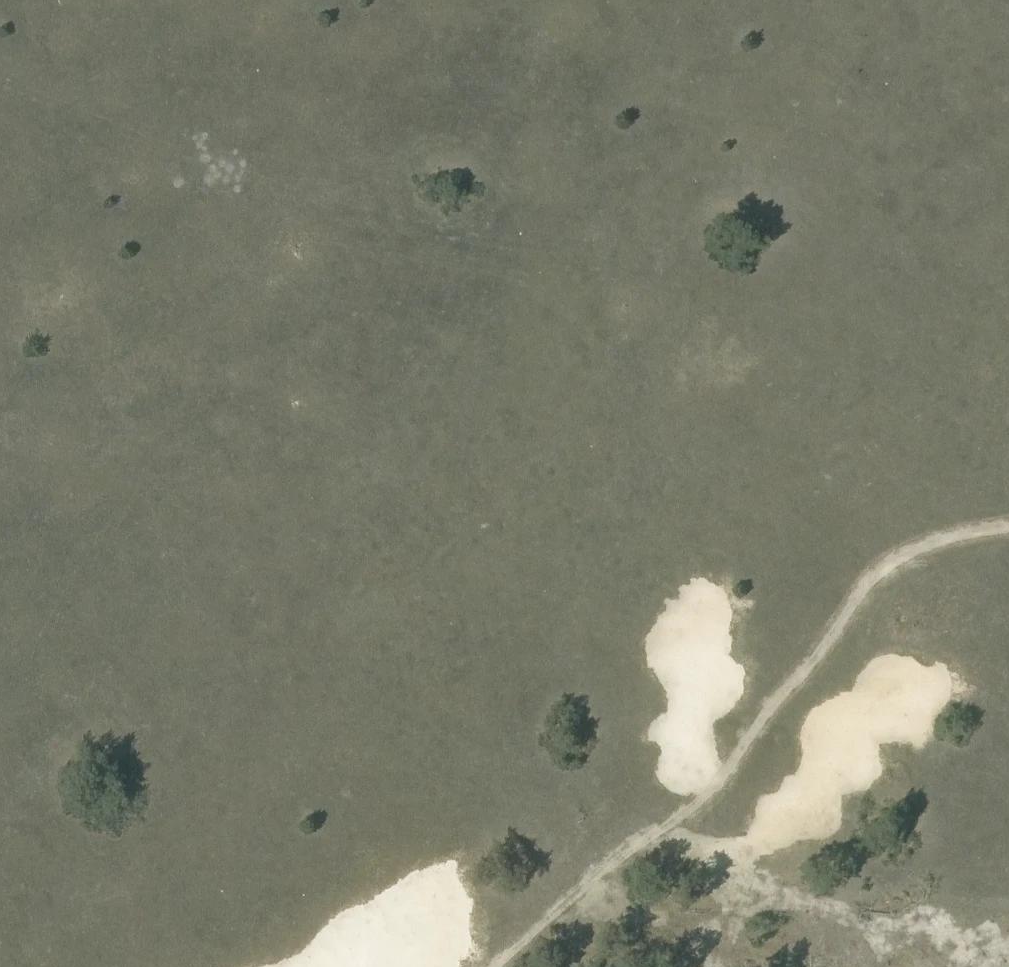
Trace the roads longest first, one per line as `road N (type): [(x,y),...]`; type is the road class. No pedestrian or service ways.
road 1 (track): [(485,966),(581,891),(723,751),(852,589),(948,525),(1008,522)]

